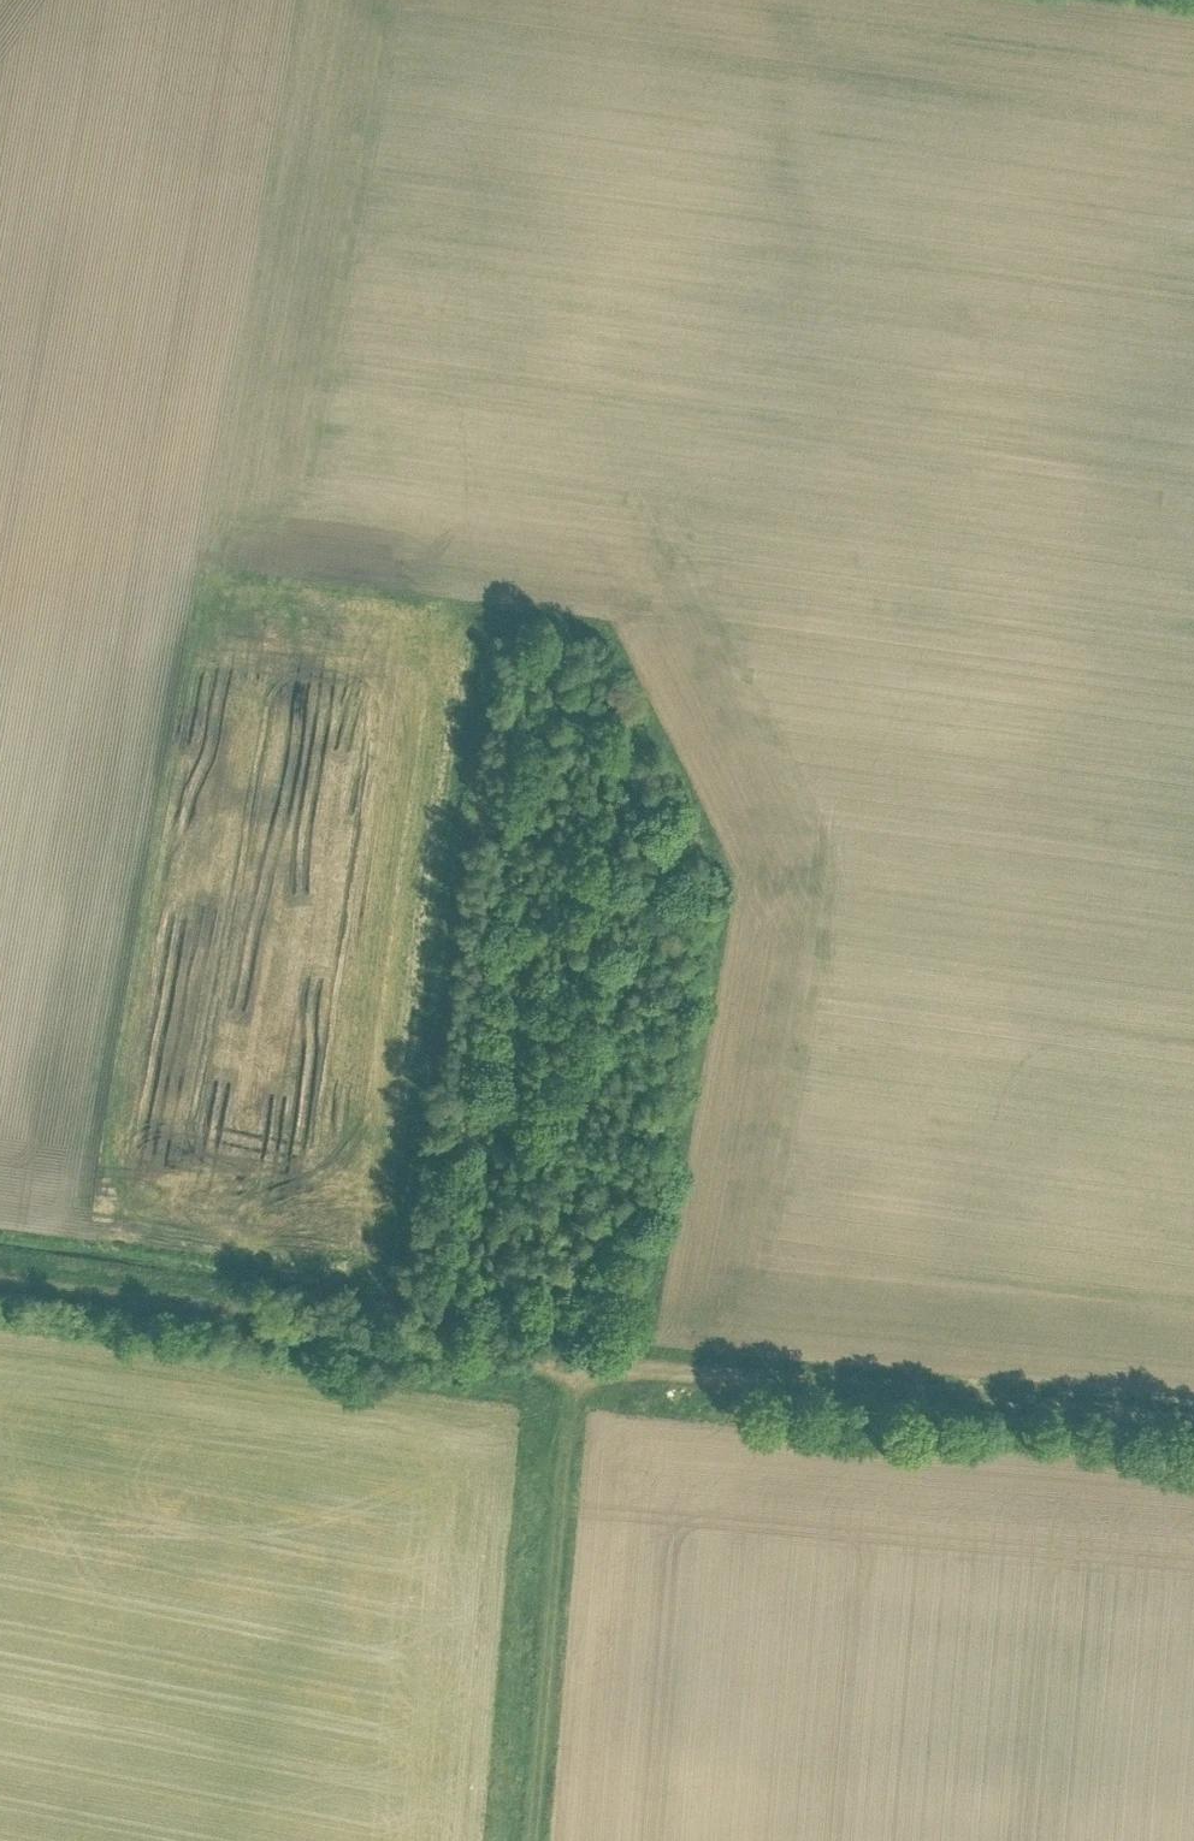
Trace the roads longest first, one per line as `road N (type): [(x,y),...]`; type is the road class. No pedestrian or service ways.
road 1 (track): [(0,1283),(572,1370),(1193,1423)]
road 2 (track): [(533,1840),(572,1370)]

